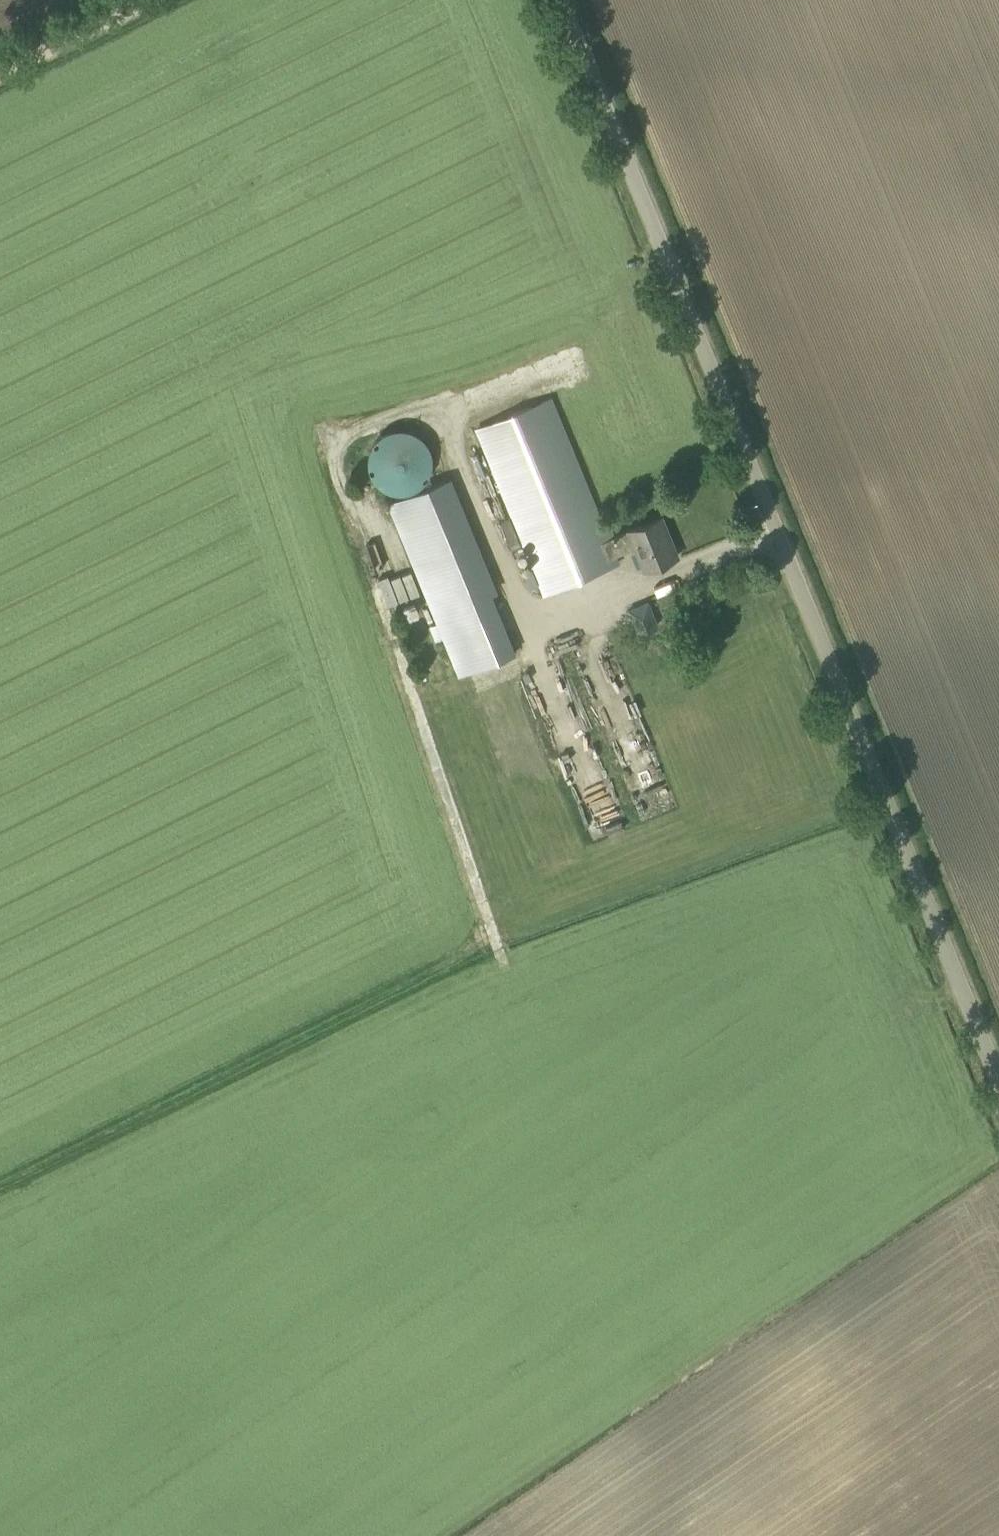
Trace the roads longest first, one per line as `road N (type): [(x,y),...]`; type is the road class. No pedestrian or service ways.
road 1 (unclassified): [(998,1081),(561,0)]
road 2 (track): [(0,68),(138,0)]

